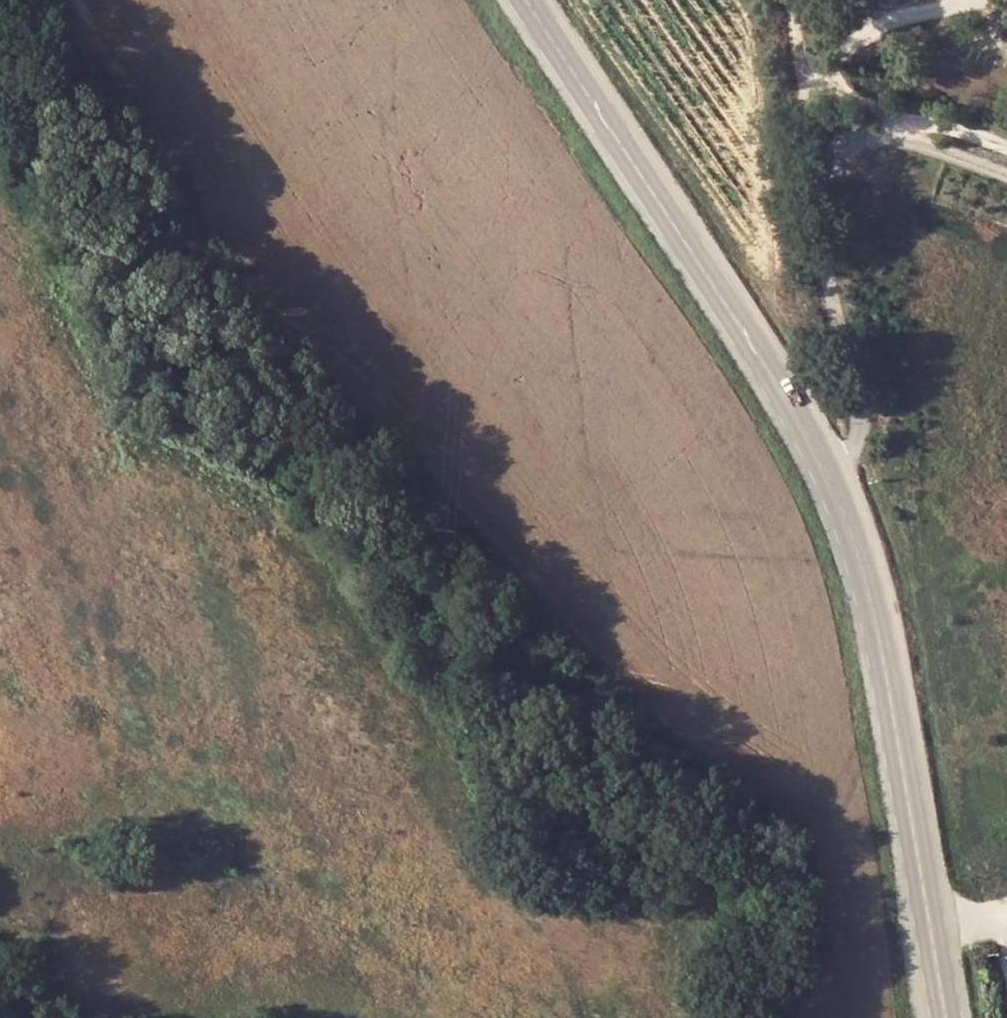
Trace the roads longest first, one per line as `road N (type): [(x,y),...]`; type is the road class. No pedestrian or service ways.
road 1 (tertiary): [(528,0),(754,338),(826,467),(872,598),(947,1017)]

